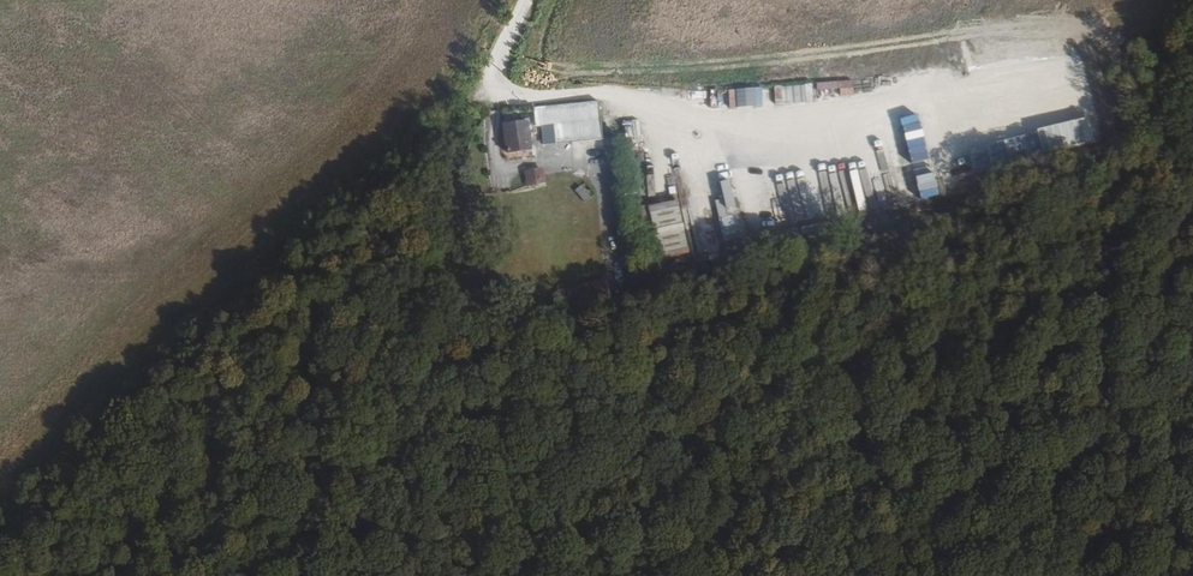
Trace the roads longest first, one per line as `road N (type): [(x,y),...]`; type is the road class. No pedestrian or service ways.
road 1 (track): [(1092,75),(803,142),(730,146),(638,101),(500,95),(495,73),(526,0)]
road 2 (track): [(512,386),(331,575)]

